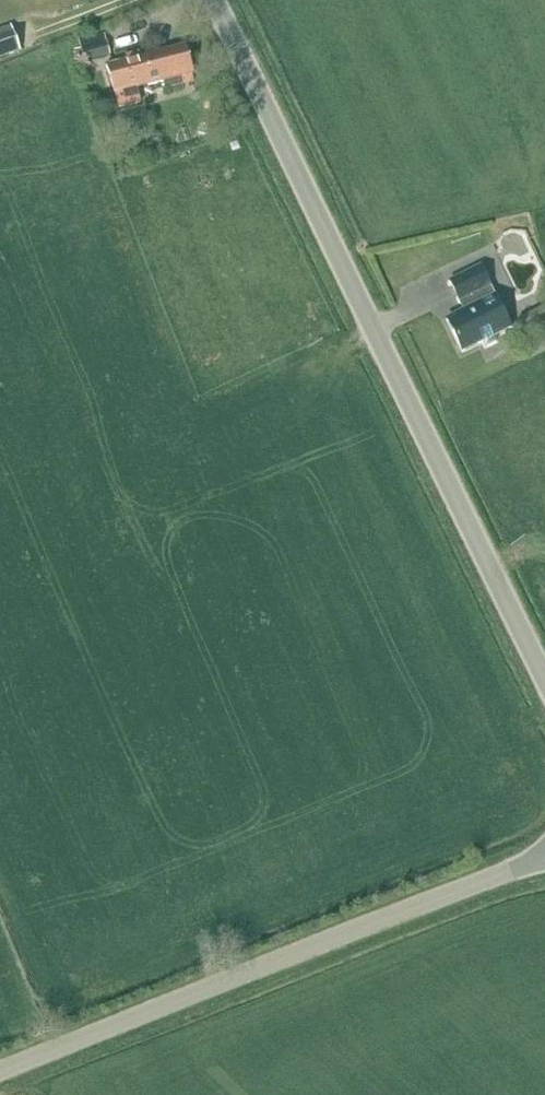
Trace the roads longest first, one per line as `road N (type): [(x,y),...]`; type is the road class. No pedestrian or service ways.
road 1 (tertiary): [(544,679),(215,0)]
road 2 (tertiary): [(0,1071),(532,862)]

